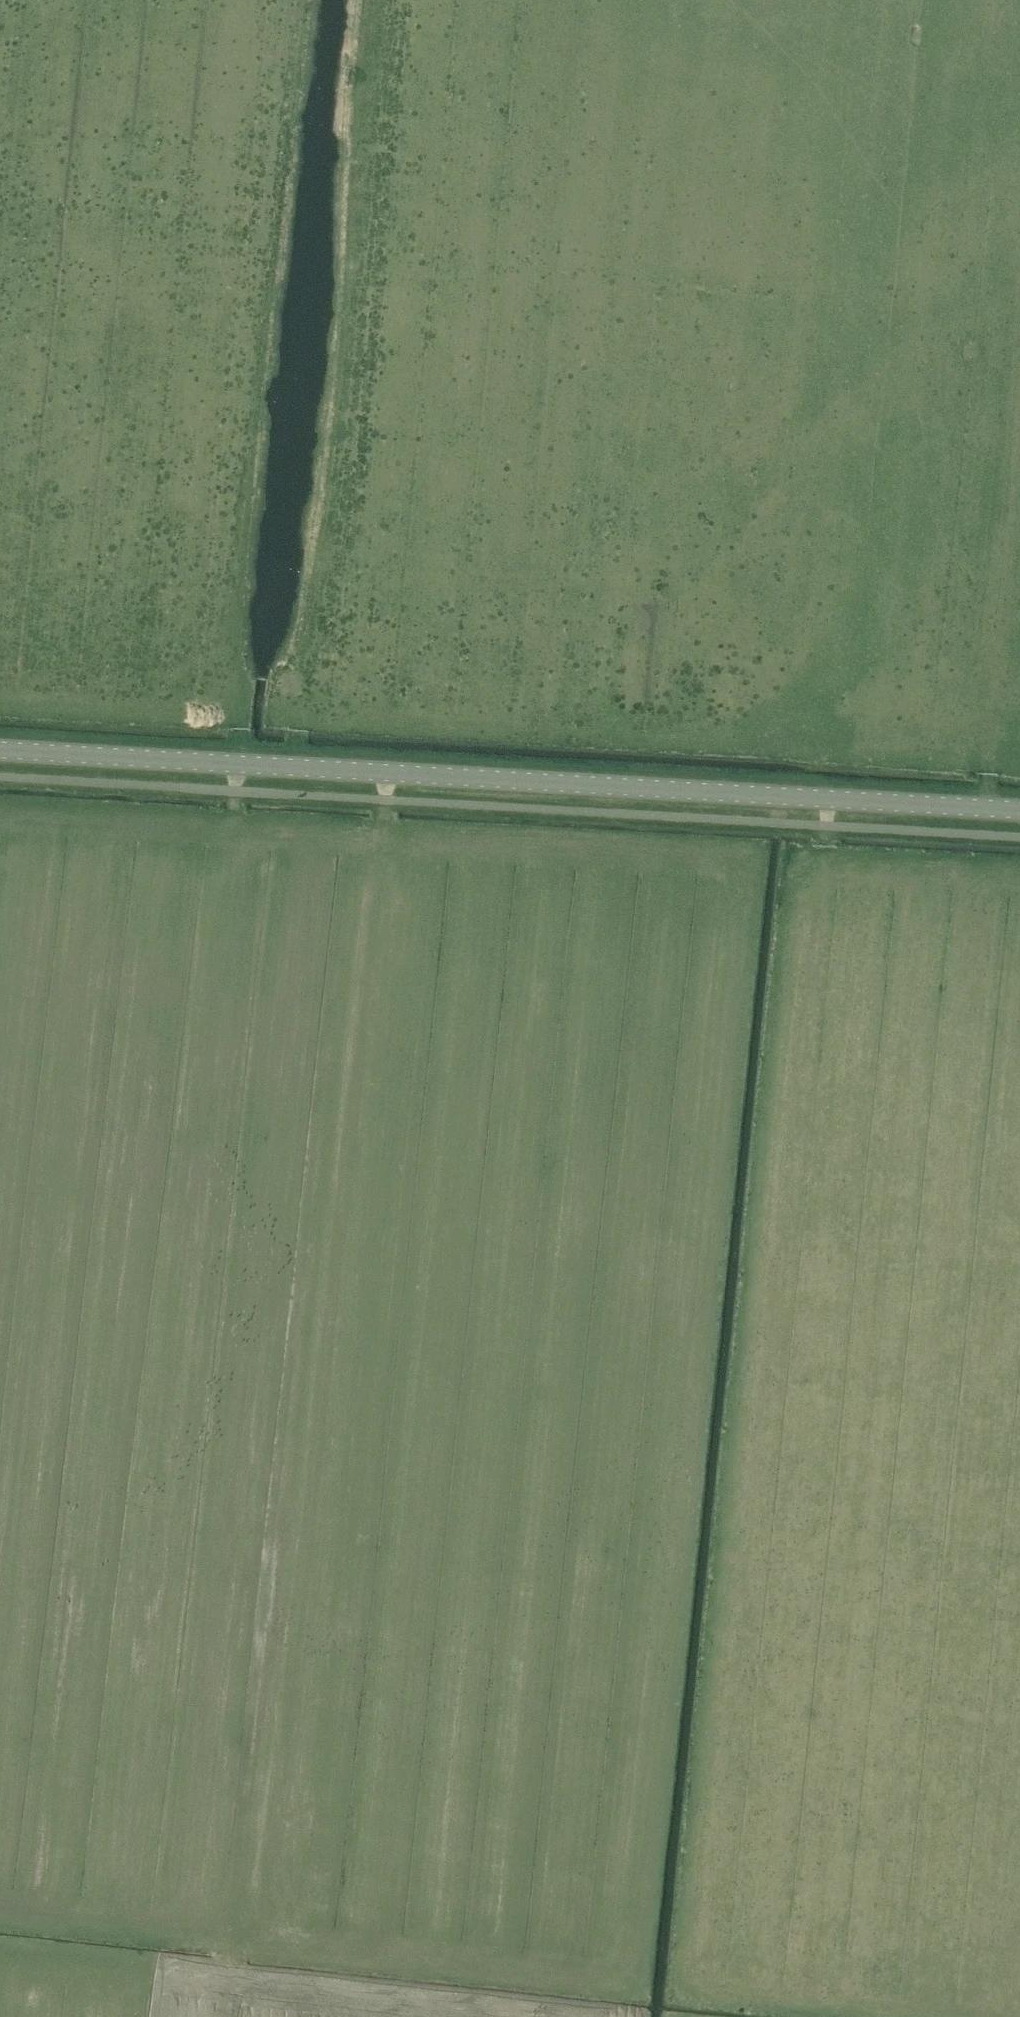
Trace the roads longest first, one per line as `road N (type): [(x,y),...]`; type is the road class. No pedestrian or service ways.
road 1 (tertiary): [(1019,810),(0,750)]

